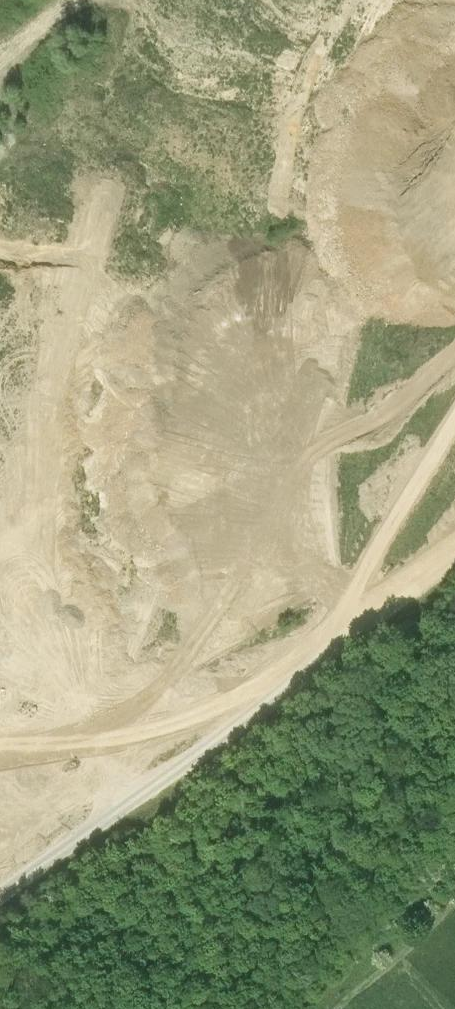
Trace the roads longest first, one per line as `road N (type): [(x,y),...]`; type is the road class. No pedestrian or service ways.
road 1 (track): [(454,582),(171,789),(132,755),(211,584),(254,368),(220,75),(164,0)]
road 2 (track): [(357,654),(454,172)]
road 3 (track): [(335,1008),(454,889)]

